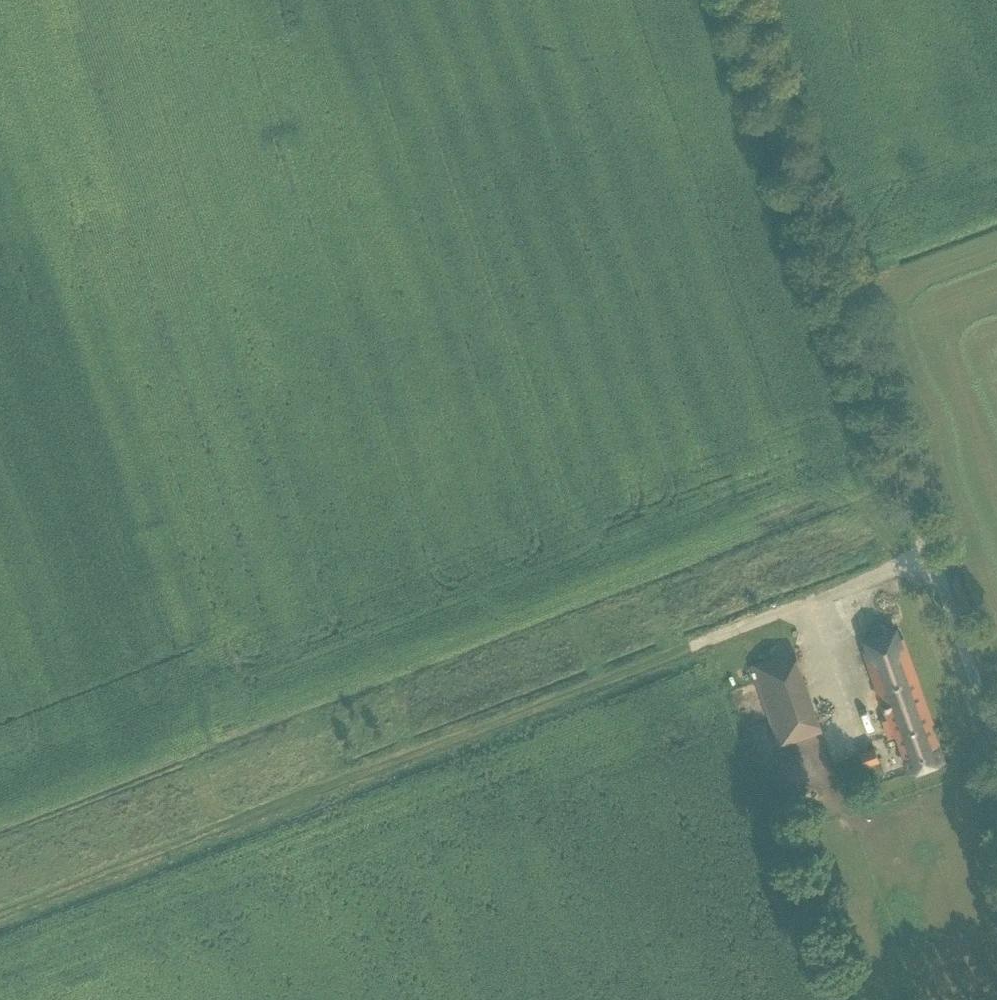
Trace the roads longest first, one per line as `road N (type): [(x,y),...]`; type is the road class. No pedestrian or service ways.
road 1 (track): [(924,564),(0,918)]
road 2 (unclassified): [(996,770),(731,0)]

